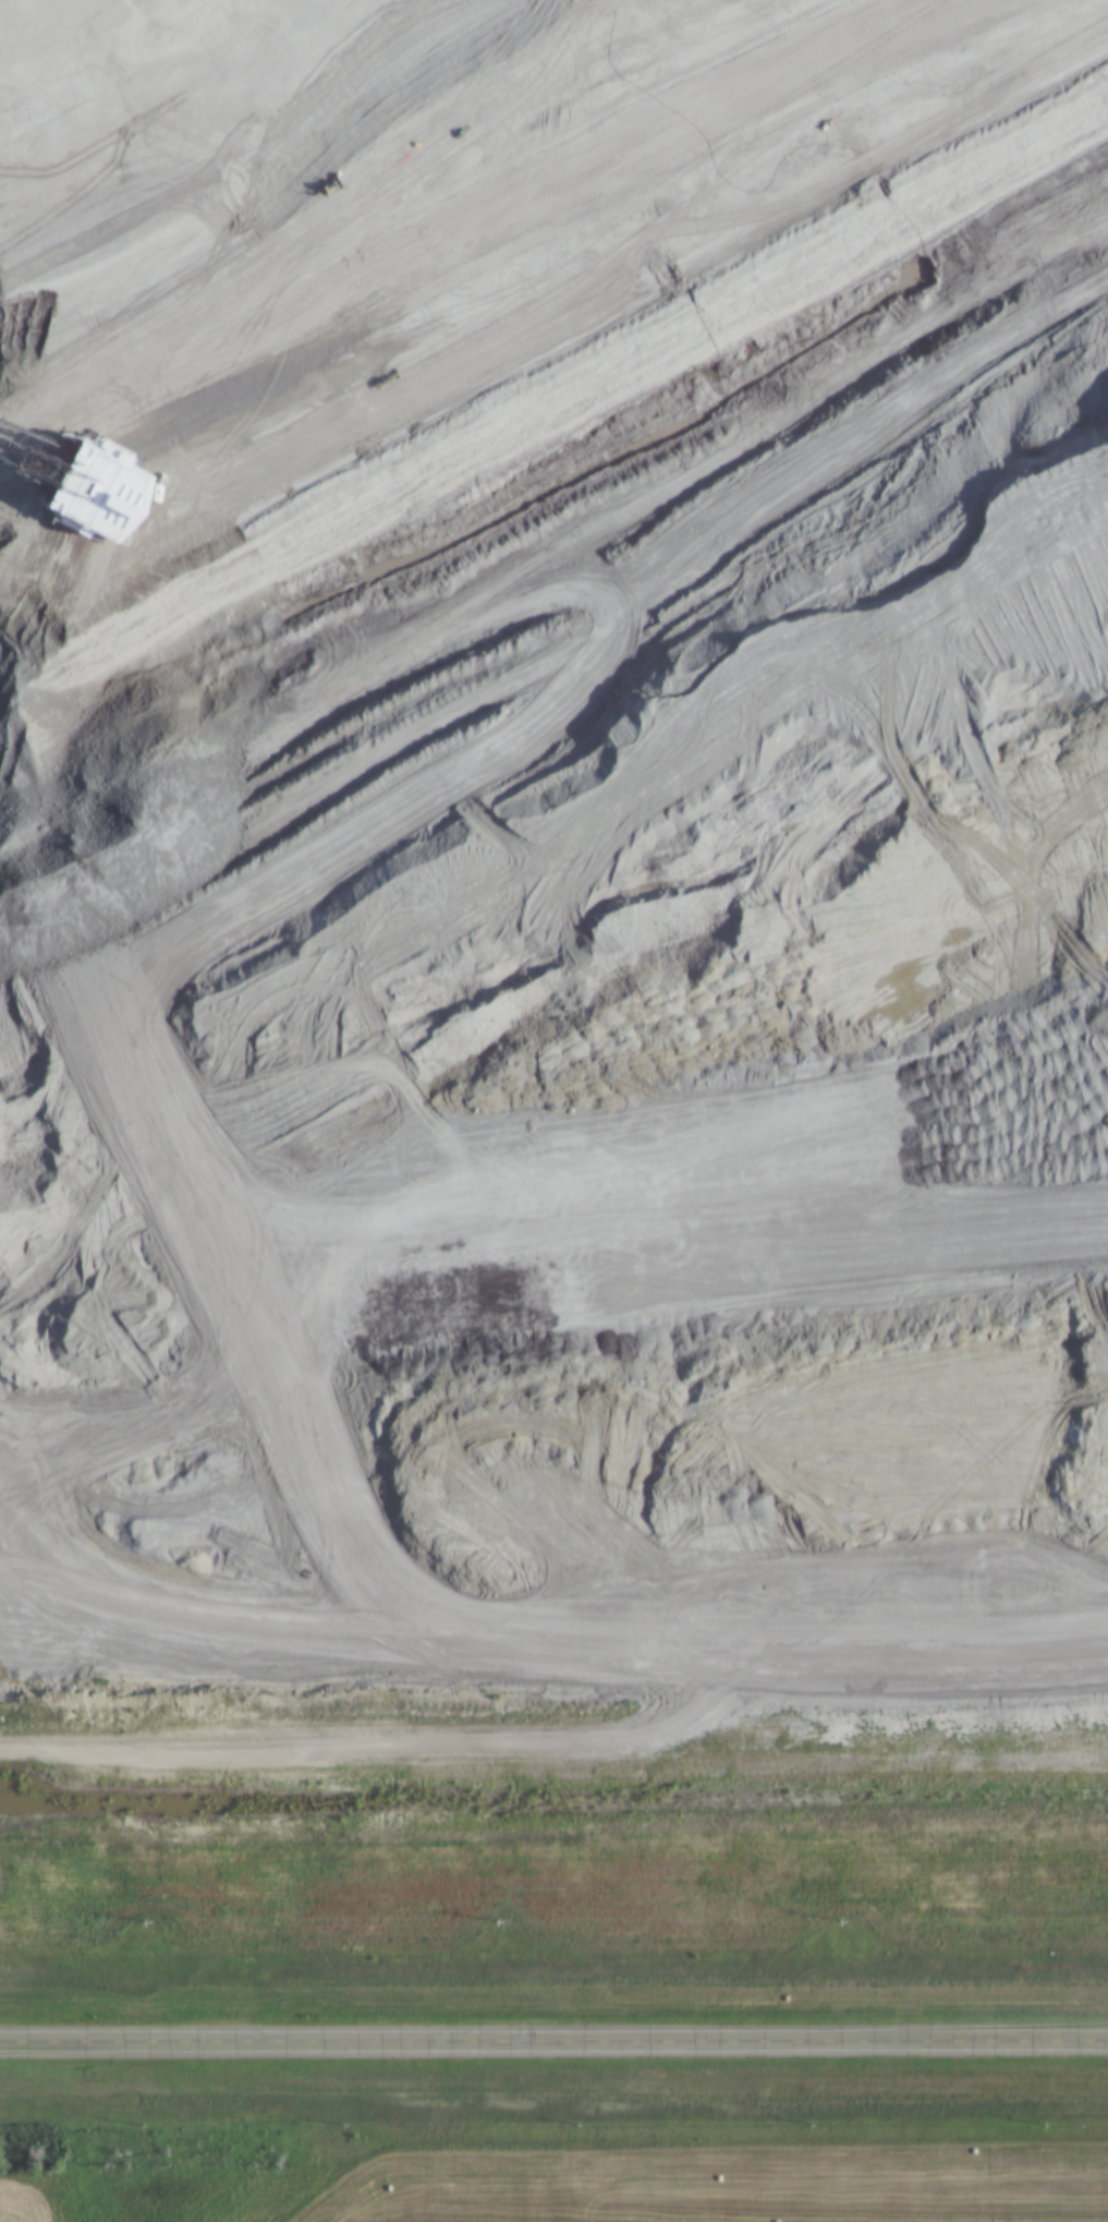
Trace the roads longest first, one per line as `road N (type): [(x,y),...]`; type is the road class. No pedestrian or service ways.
road 1 (primary): [(1107,2039),(0,2040)]

